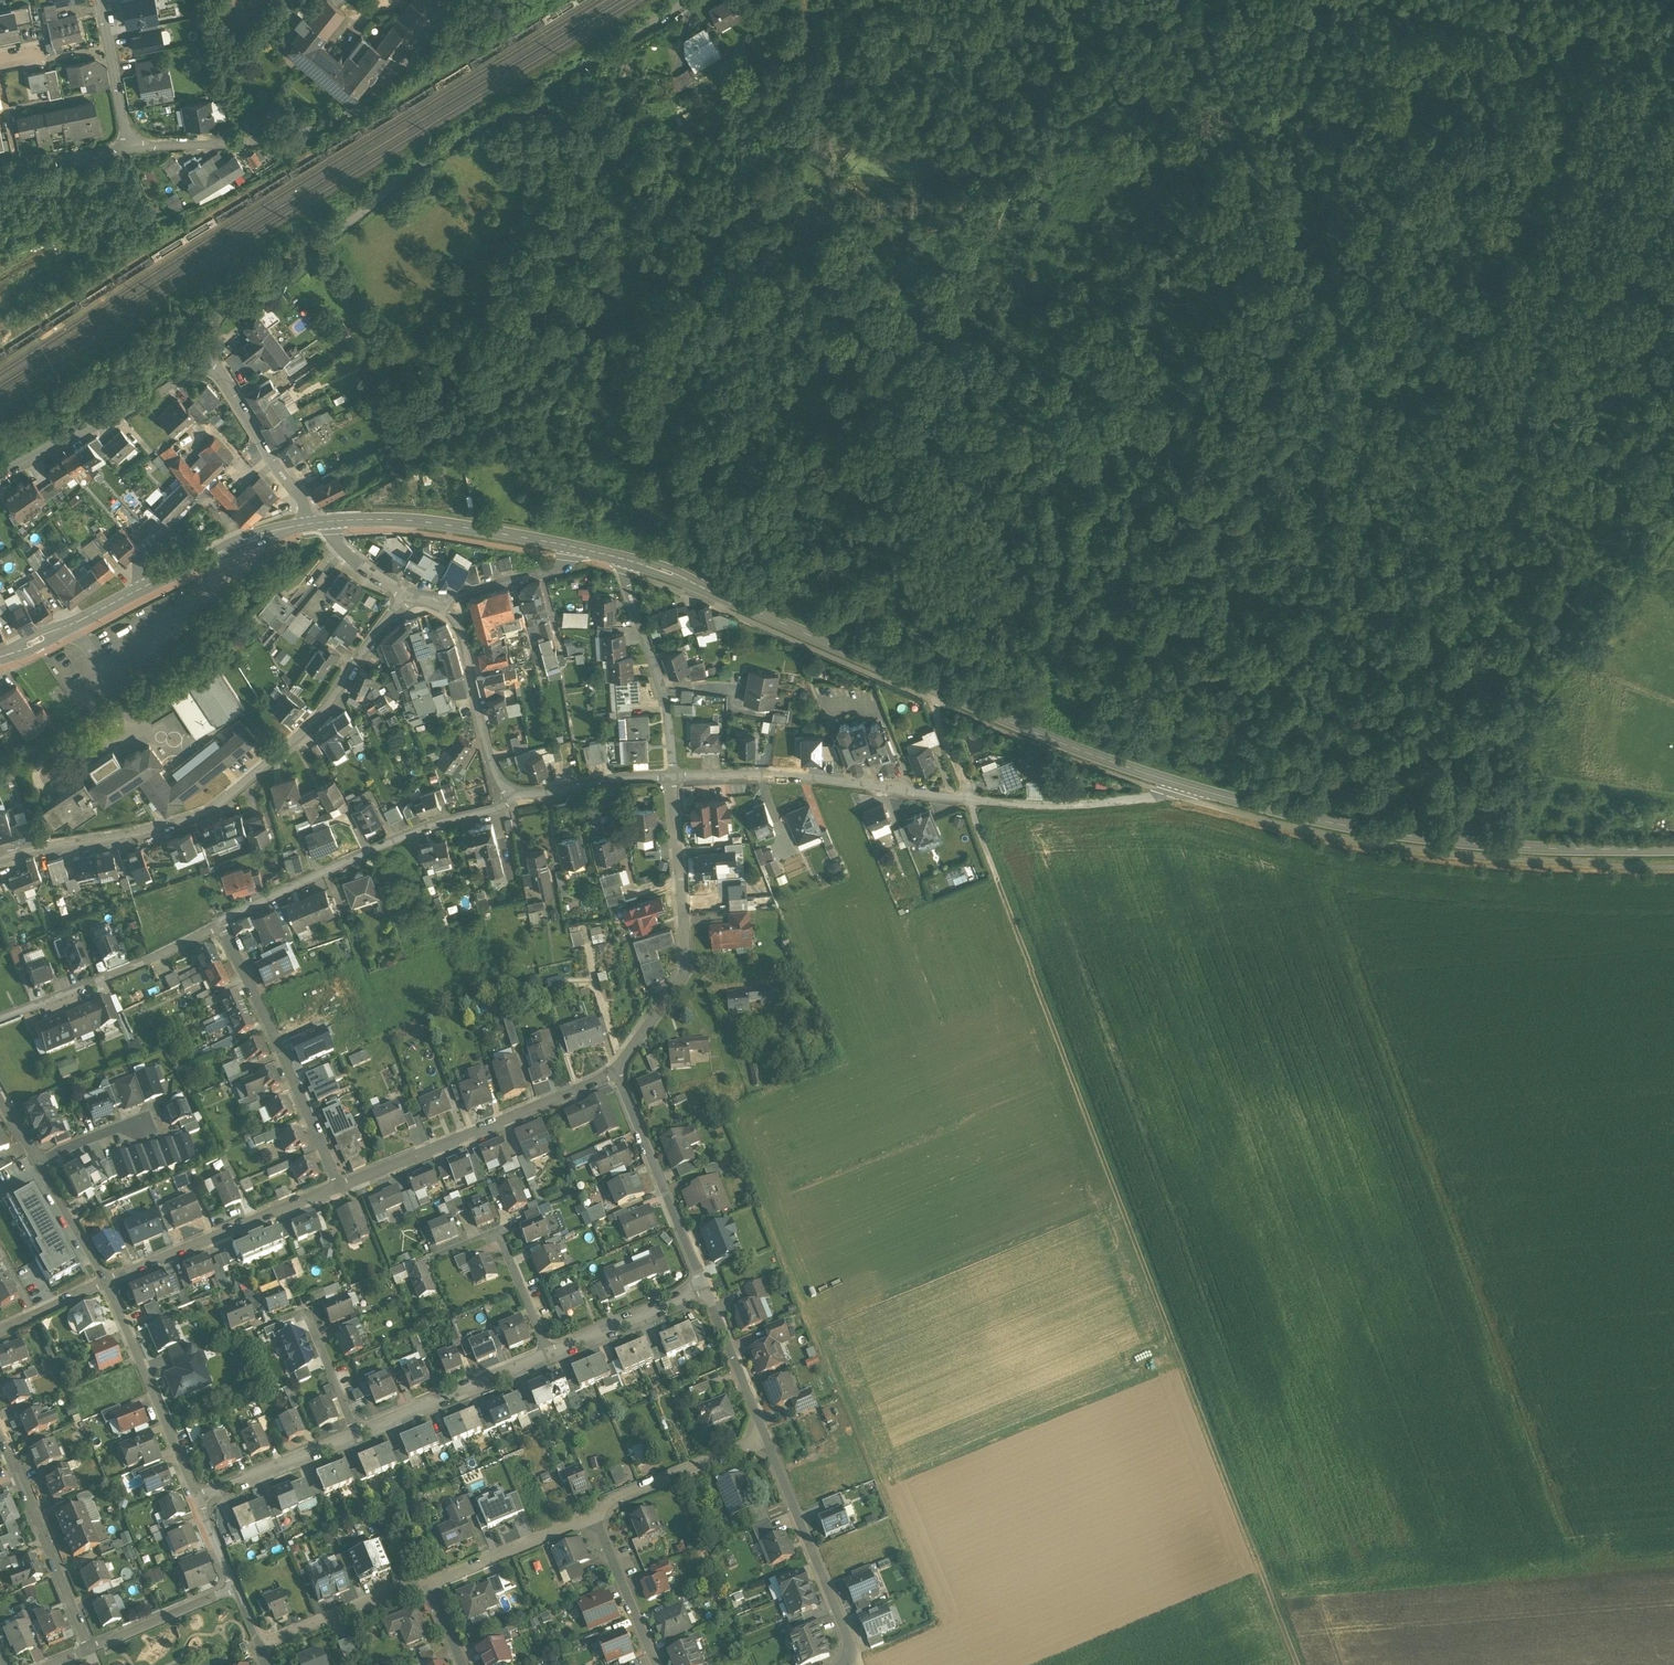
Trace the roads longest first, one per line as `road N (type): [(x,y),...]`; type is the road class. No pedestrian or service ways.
road 1 (track): [(971,802),(1300,1664)]
road 2 (residential): [(208,354),(220,318),(403,179),(688,0)]
road 3 (residential): [(409,593),(309,729),(217,813),(114,845),(0,863)]
road 4 (secondary): [(1184,787),(1334,825),(1441,841),(1673,850)]
road 5 (residential): [(452,0),(406,63),(345,117),(273,135),(129,148)]
road 6 (secondary): [(0,657),(252,538),(318,522)]
road 7 (secondary): [(631,562),(938,692)]
road 8 (residential): [(221,922),(385,845),(498,812),(511,796)]
road 9 (residential): [(671,781),(685,963),(617,1070)]
road 10 (residential): [(617,1070),(339,1187)]
road 11 (residential): [(971,802),(789,778),(671,781)]
road 12 (residential): [(221,922),(339,1187)]
road 13 (secondary): [(938,692),(1184,787)]
road 14 (secondary): [(328,521),(439,523),(578,549)]
road 15 (residential): [(339,1187),(108,1286)]
road 16 (residential): [(853,1664),(859,1657),(766,1434)]
road 17 (residential): [(0,1016),(221,922)]
road 18 (residential): [(0,468),(133,405),(208,354)]
road 19 (residential): [(90,1653),(0,1436)]
road 20 (residential): [(705,1285),(617,1070)]
road 21 (residential): [(108,1286),(197,1497)]
road 22 (residential): [(631,562),(627,585),(668,719),(671,781)]
road 23 (residential): [(1184,787),(1080,807),(971,802)]
road 24 (residential): [(511,796),(489,757),(459,628),(439,602)]
road 25 (residential): [(356,1432),(550,1353)]
road 26 (residential): [(208,354),(260,445),(318,522)]
road 27 (residential): [(550,1353),(501,1239),(487,1235),(434,1257)]
road 28 (residential): [(356,1432),(304,1313),(242,1336)]
road 29 (residential): [(596,1516),(614,1499),(766,1434)]
road 30 (residential): [(426,1582),(596,1516)]
road 31 (residential): [(261,1646),(426,1582)]
road 32 (residential): [(197,1497),(356,1432)]
road 33 (residential): [(550,1353),(705,1285)]
road 34 (residential): [(766,1434),(705,1285)]
road 35 (residential): [(671,781),(511,796)]
road 36 (residential): [(657,1664),(596,1516)]
road 37 (residential): [(237,1592),(90,1653)]
road 38 (residential): [(578,549),(571,565),(439,602)]
road 39 (residential): [(100,0),(129,148)]
road 40 (residential): [(42,1162),(108,1286)]
road 41 (residential): [(129,148),(0,172)]

